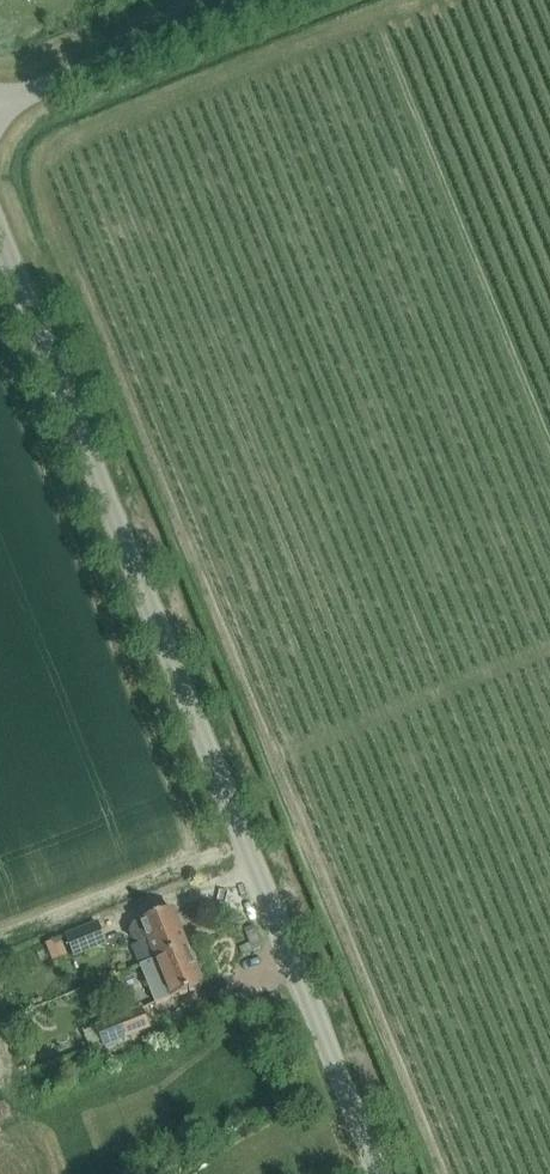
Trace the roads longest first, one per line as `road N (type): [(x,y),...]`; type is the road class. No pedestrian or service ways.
road 1 (unclassified): [(378,1173),(0,233)]
road 2 (unclassified): [(0,111),(273,0)]

